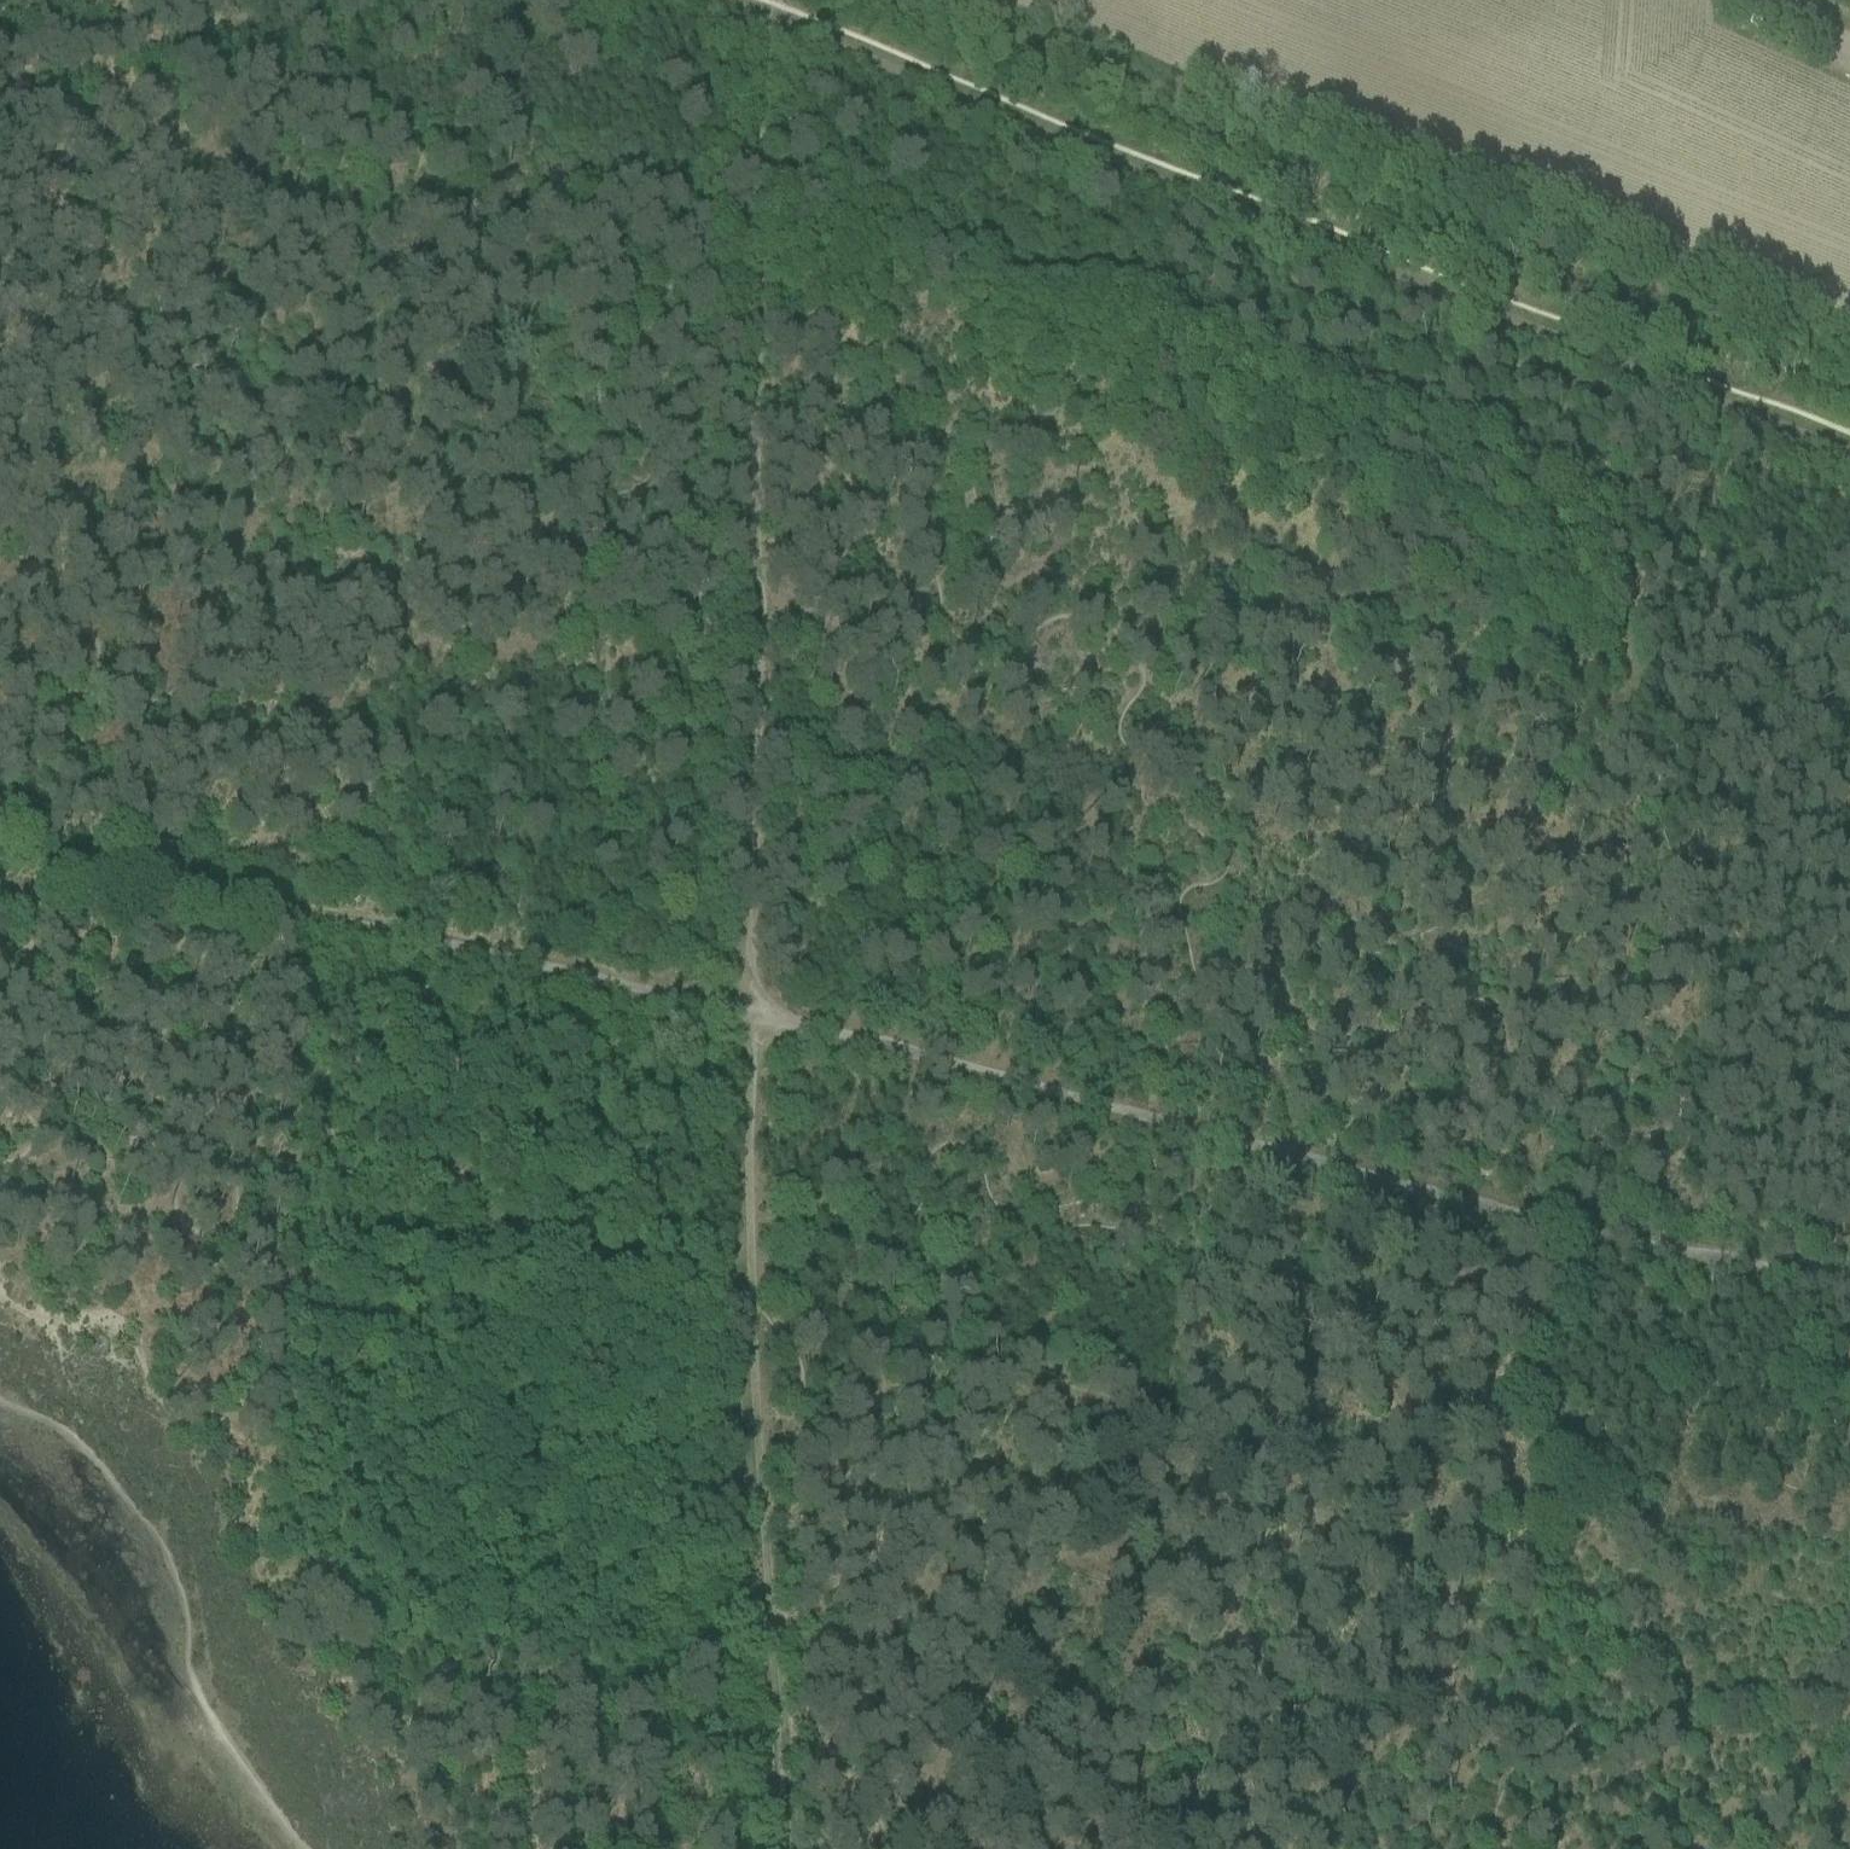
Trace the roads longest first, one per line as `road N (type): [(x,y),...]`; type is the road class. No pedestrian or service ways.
road 1 (track): [(704,0),(1849,459)]
road 2 (track): [(0,885),(208,889),(750,1018)]
road 3 (track): [(1849,1285),(1438,1189)]
road 4 (track): [(750,1018),(1126,1111)]
road 5 (track): [(1126,1111),(1438,1189)]

